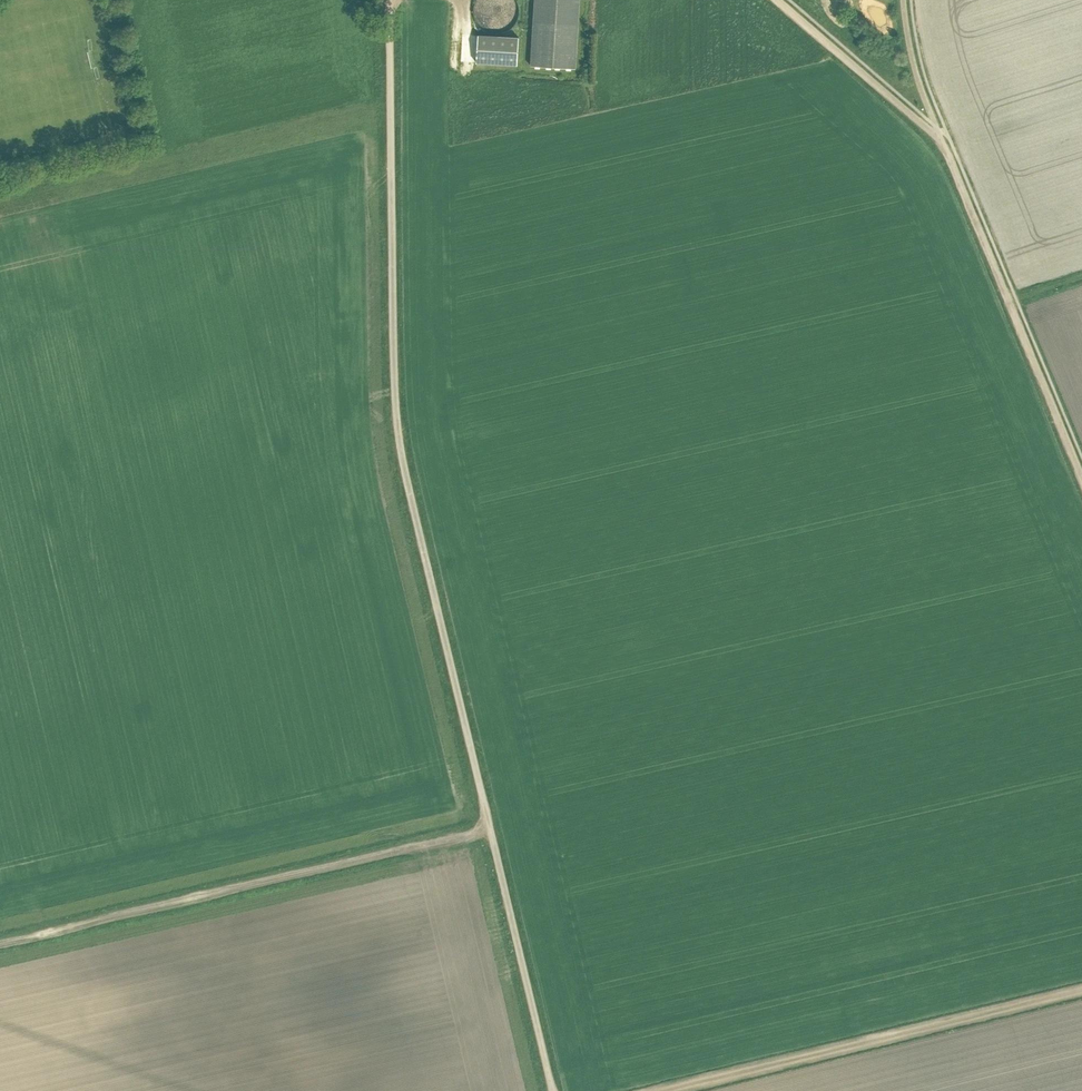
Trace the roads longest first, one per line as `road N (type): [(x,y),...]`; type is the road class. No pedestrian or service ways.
road 1 (unclassified): [(553,1090),(401,454),(389,0)]
road 2 (track): [(654,1090),(1081,989)]
road 3 (track): [(1007,302),(915,75),(903,0)]
road 4 (track): [(942,141),(778,0)]
road 5 (track): [(1081,479),(1007,302)]

